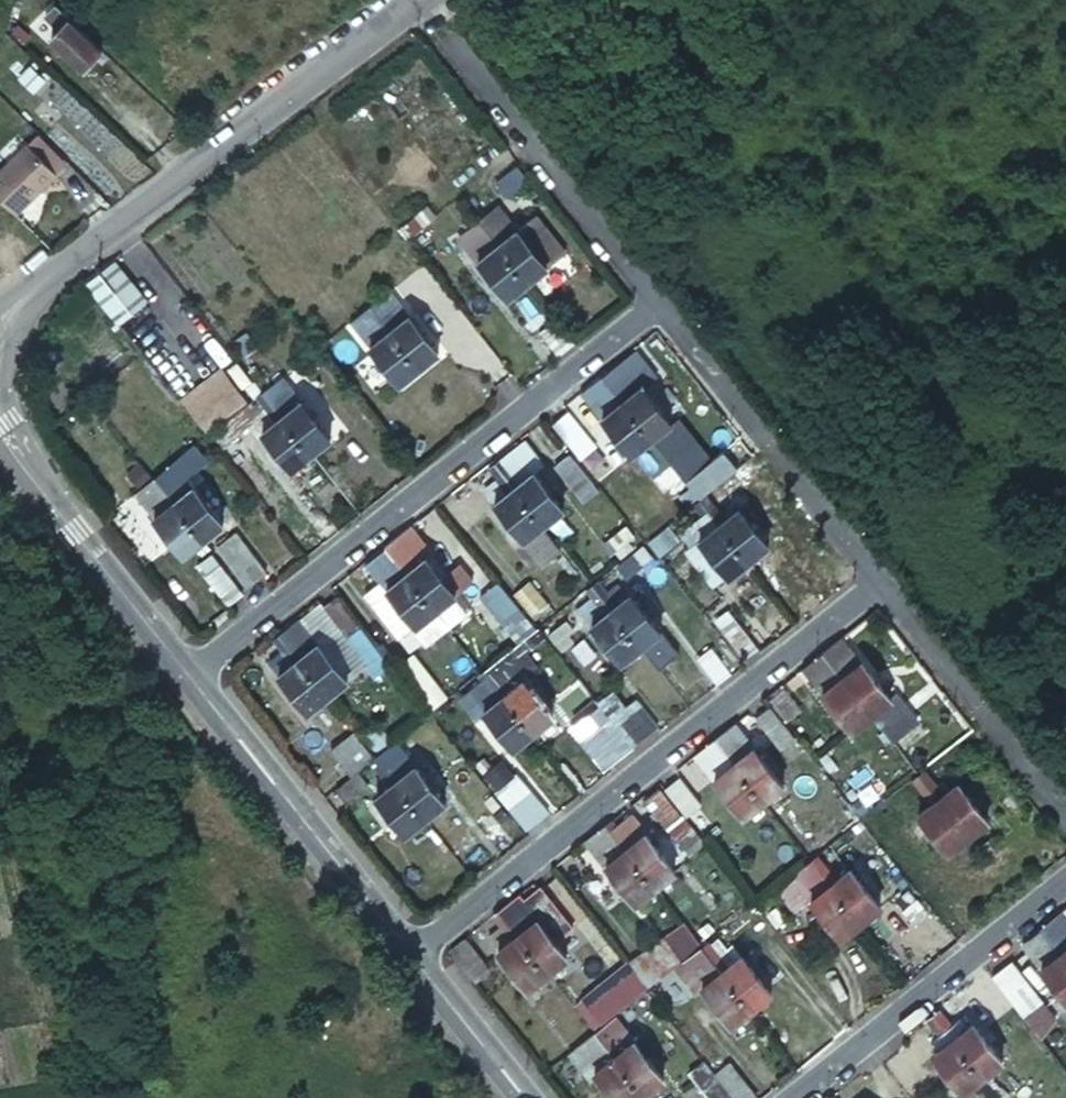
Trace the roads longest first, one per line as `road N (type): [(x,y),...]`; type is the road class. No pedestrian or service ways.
road 1 (residential): [(190,672),(657,299)]
road 2 (residential): [(407,946),(879,583)]
road 3 (tertiary): [(0,316),(413,0)]
road 4 (residential): [(657,299),(421,0)]
road 5 (residential): [(879,583),(657,299)]
road 6 (residential): [(787,1097),(1065,880)]
road 7 (residential): [(190,672),(407,946)]
road 8 (residential): [(0,420),(190,672)]
road 9 (residential): [(1065,821),(879,583)]
road 10 (residential): [(407,946),(527,1097)]

